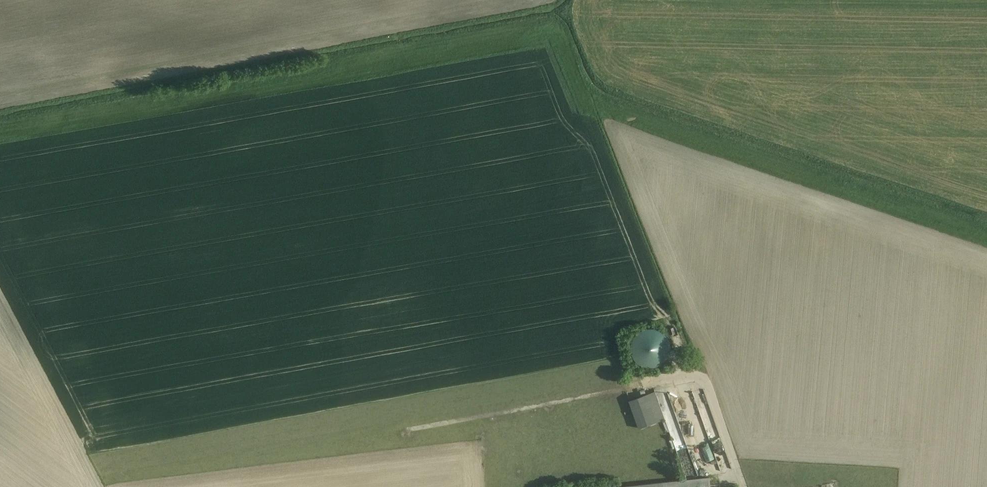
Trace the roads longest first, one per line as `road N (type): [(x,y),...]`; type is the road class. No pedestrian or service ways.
road 1 (track): [(696,377),(408,430)]

